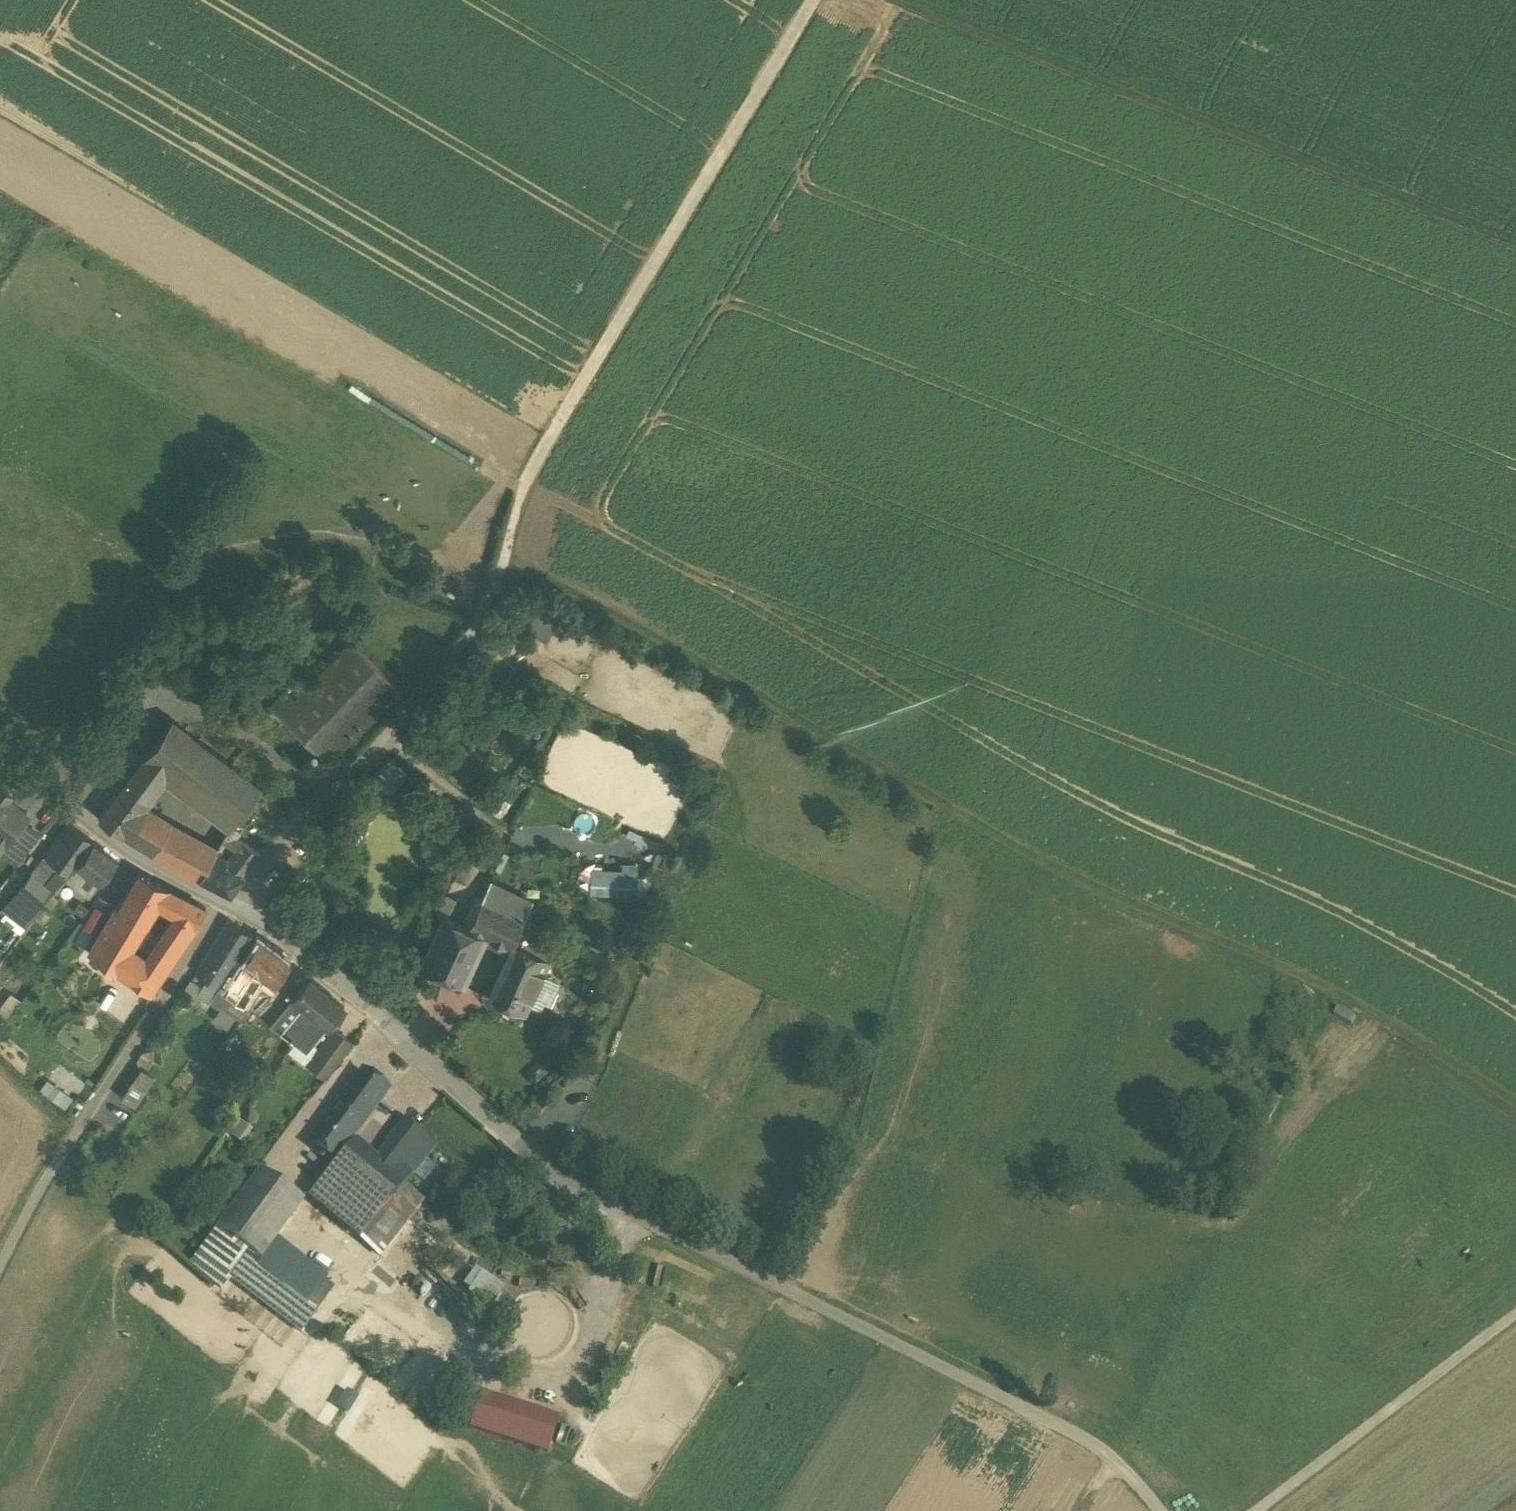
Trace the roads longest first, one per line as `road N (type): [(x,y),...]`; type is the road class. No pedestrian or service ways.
road 1 (track): [(811,0),(525,480),(501,564),(767,701),(1073,875),(1412,1040),(1515,1107)]
road 2 (track): [(898,0),(1515,243)]
road 3 (track): [(630,1216),(1114,1458)]
road 4 (residential): [(235,905),(360,995),(553,1177),(630,1216)]
road 5 (residential): [(501,564),(467,660),(235,905)]
road 6 (track): [(1252,1510),(1515,1310)]
road 7 (residential): [(235,905),(70,1167)]
road 8 (residential): [(0,746),(129,857),(235,905)]
road 9 (track): [(70,1167),(0,1300)]

